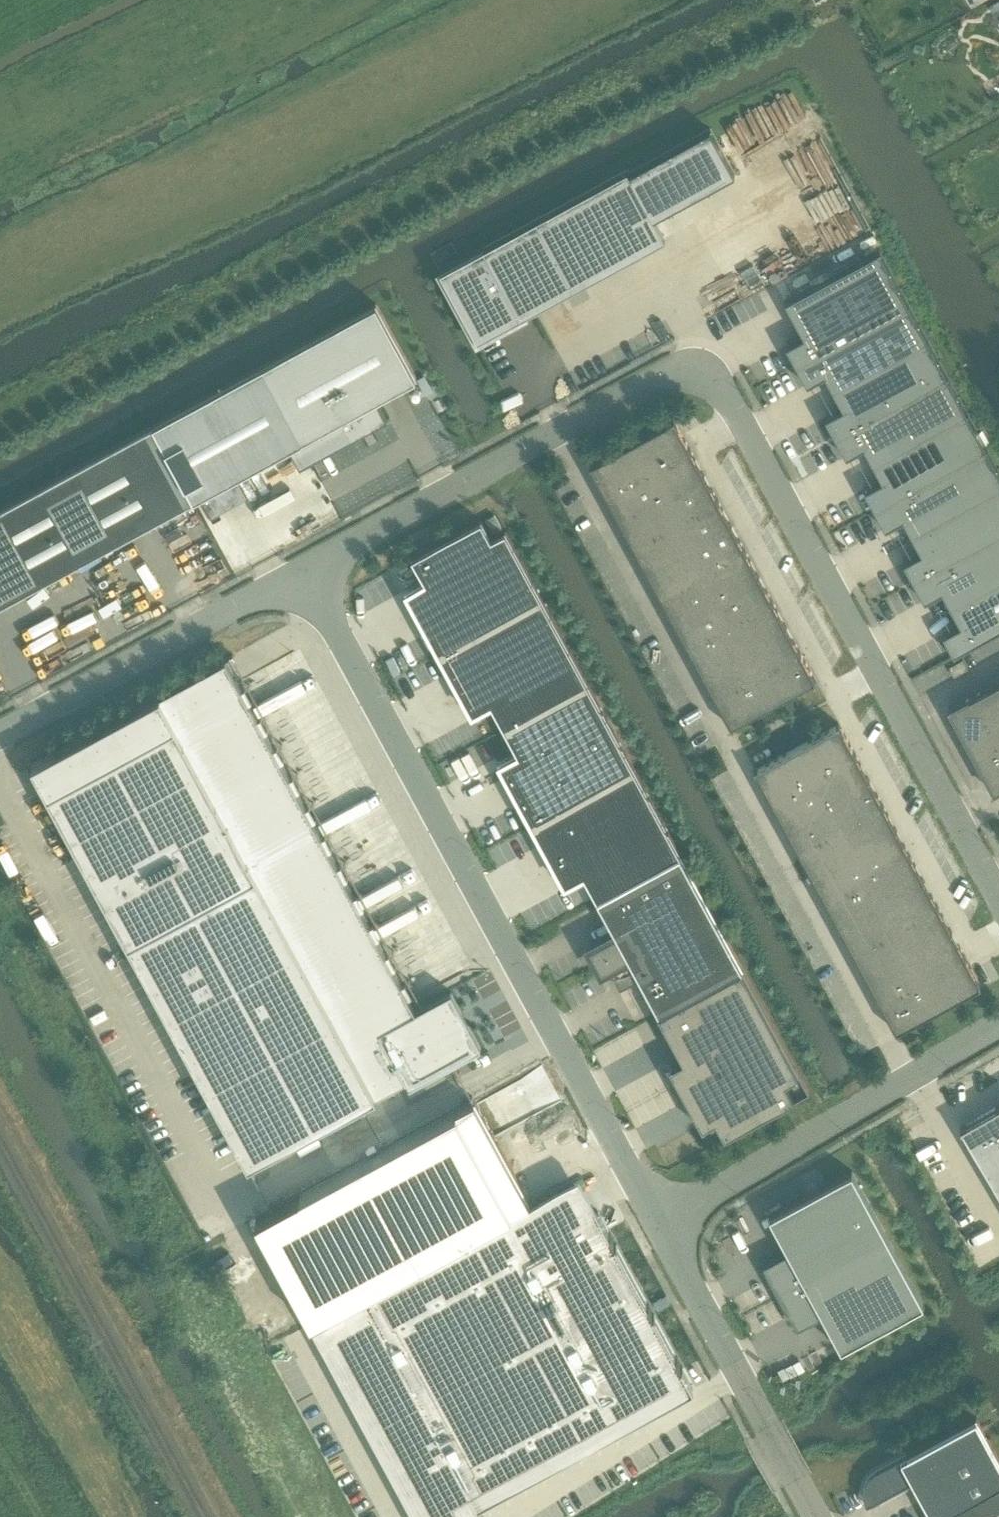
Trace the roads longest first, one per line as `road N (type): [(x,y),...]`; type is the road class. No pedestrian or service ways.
road 1 (unclassified): [(303,570),(668,371),(699,366),(720,379),(998,892)]
road 2 (unclassified): [(659,1226),(303,570)]
road 3 (unclassified): [(998,1024),(659,1226)]
road 4 (unclassified): [(0,733),(303,570)]
road 5 (unclassified): [(816,1516),(659,1226)]

